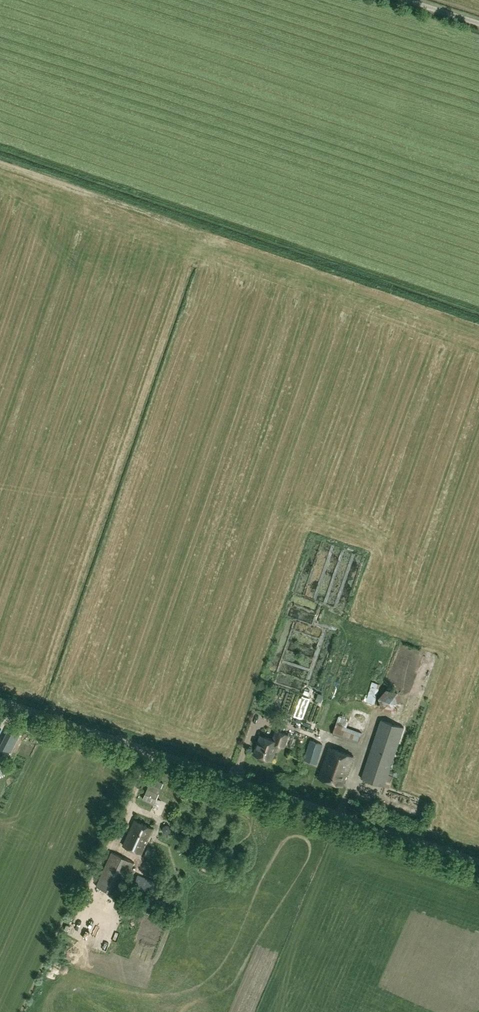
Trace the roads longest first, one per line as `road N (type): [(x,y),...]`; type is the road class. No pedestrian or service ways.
road 1 (unclassified): [(478,866),(0,700)]

